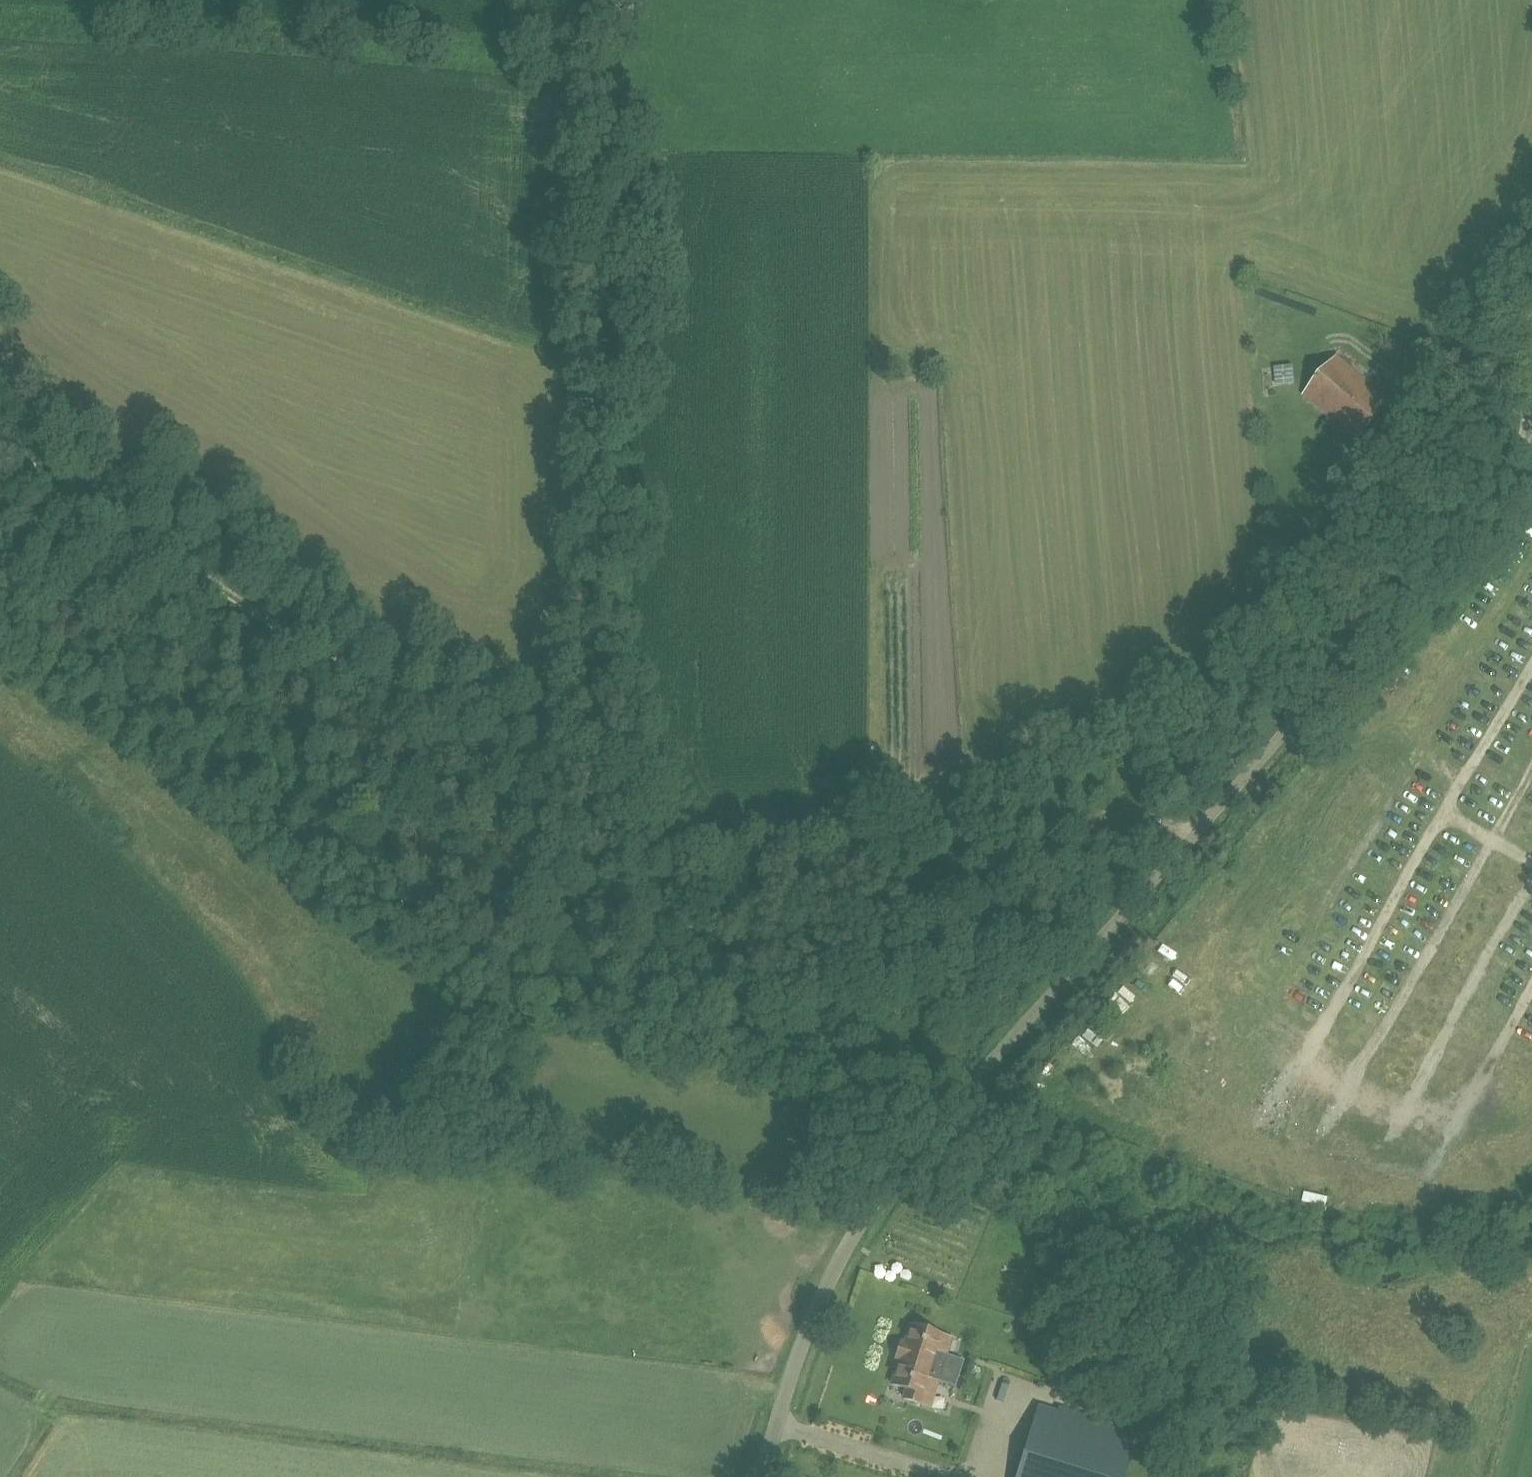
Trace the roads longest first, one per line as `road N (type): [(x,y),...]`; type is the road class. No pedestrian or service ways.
road 1 (track): [(0,456),(589,838),(1123,826),(1187,847)]
road 2 (unclassified): [(760,1476),(807,1330),(848,1245),(932,1128),(1531,456)]

